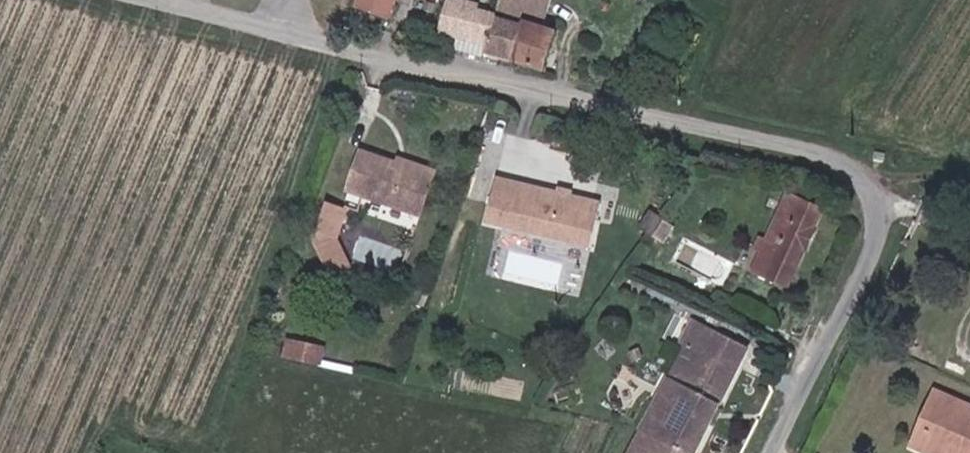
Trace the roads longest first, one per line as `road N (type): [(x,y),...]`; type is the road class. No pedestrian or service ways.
road 1 (unclassified): [(777,452),(872,252),(881,219),(875,193),(856,172),(832,157),(145,0)]

